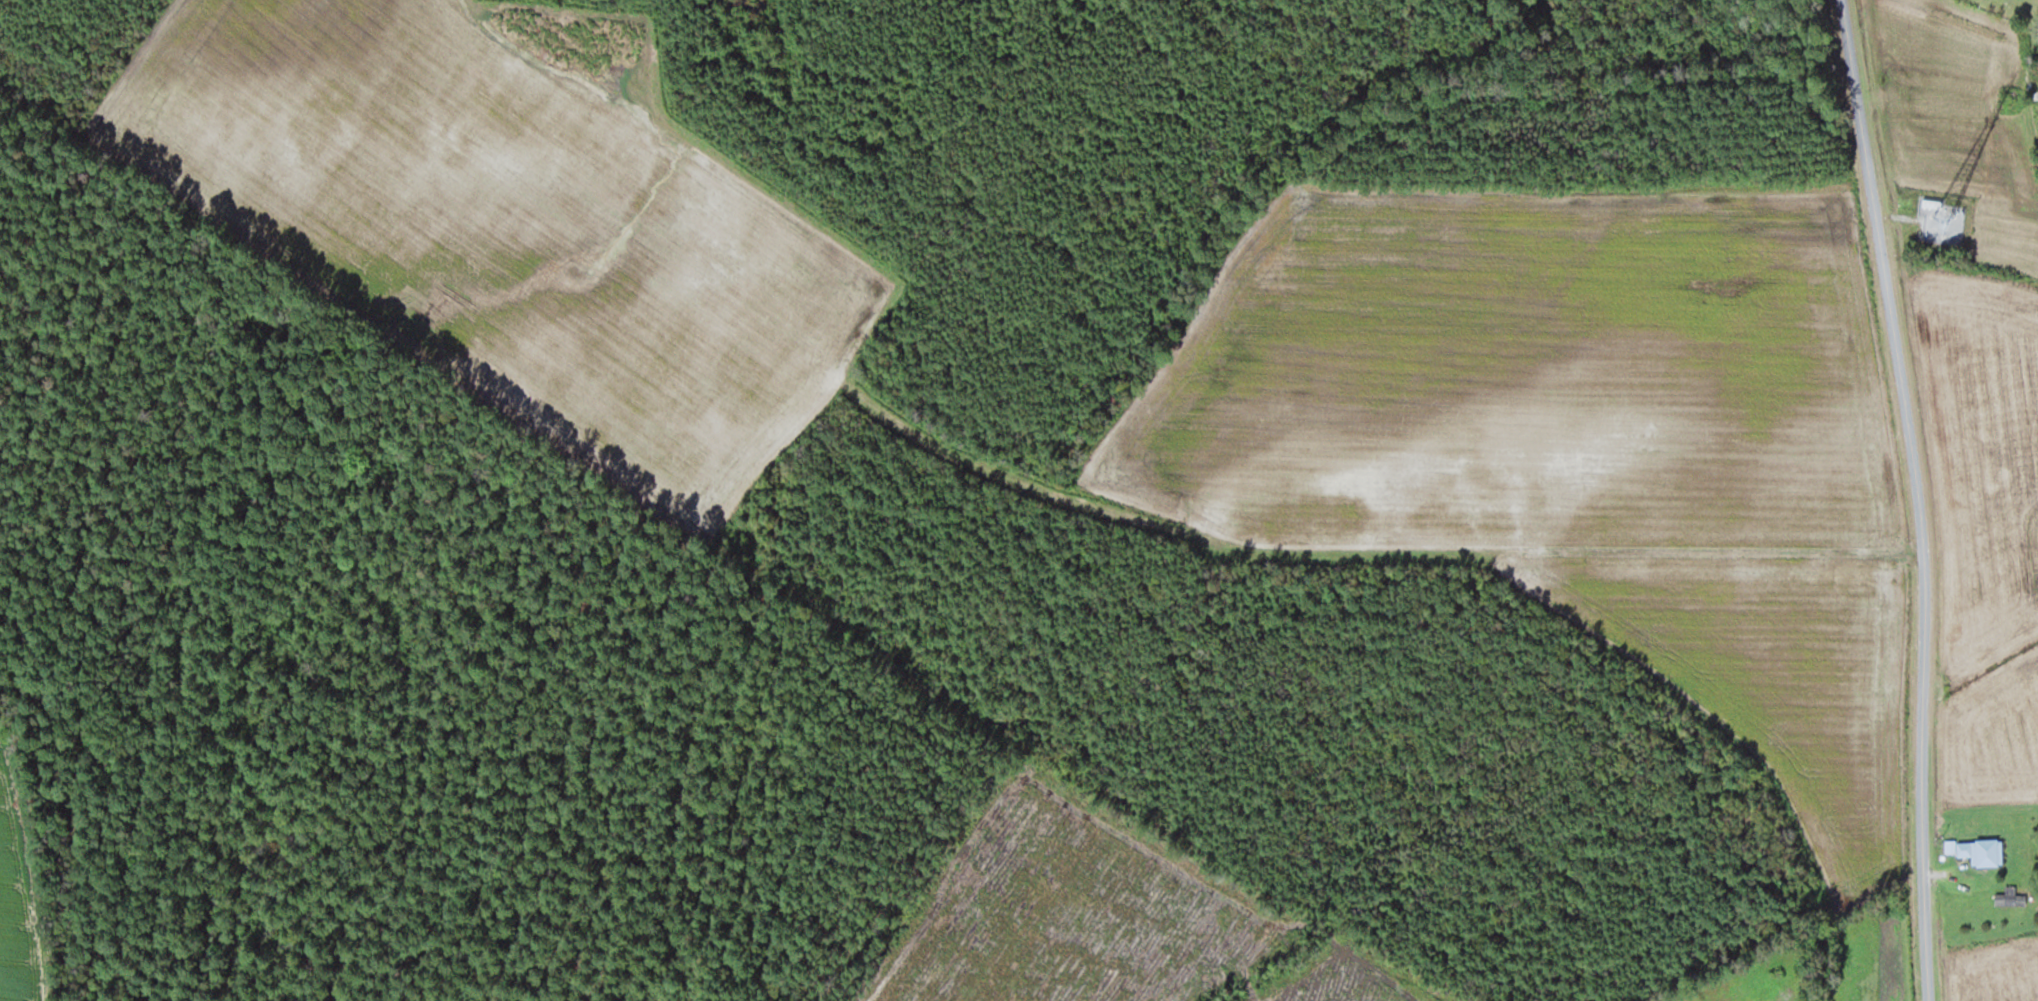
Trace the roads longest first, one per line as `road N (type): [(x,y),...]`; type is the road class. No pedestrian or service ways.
road 1 (residential): [(1937,1000),(1920,464),(1845,0)]

